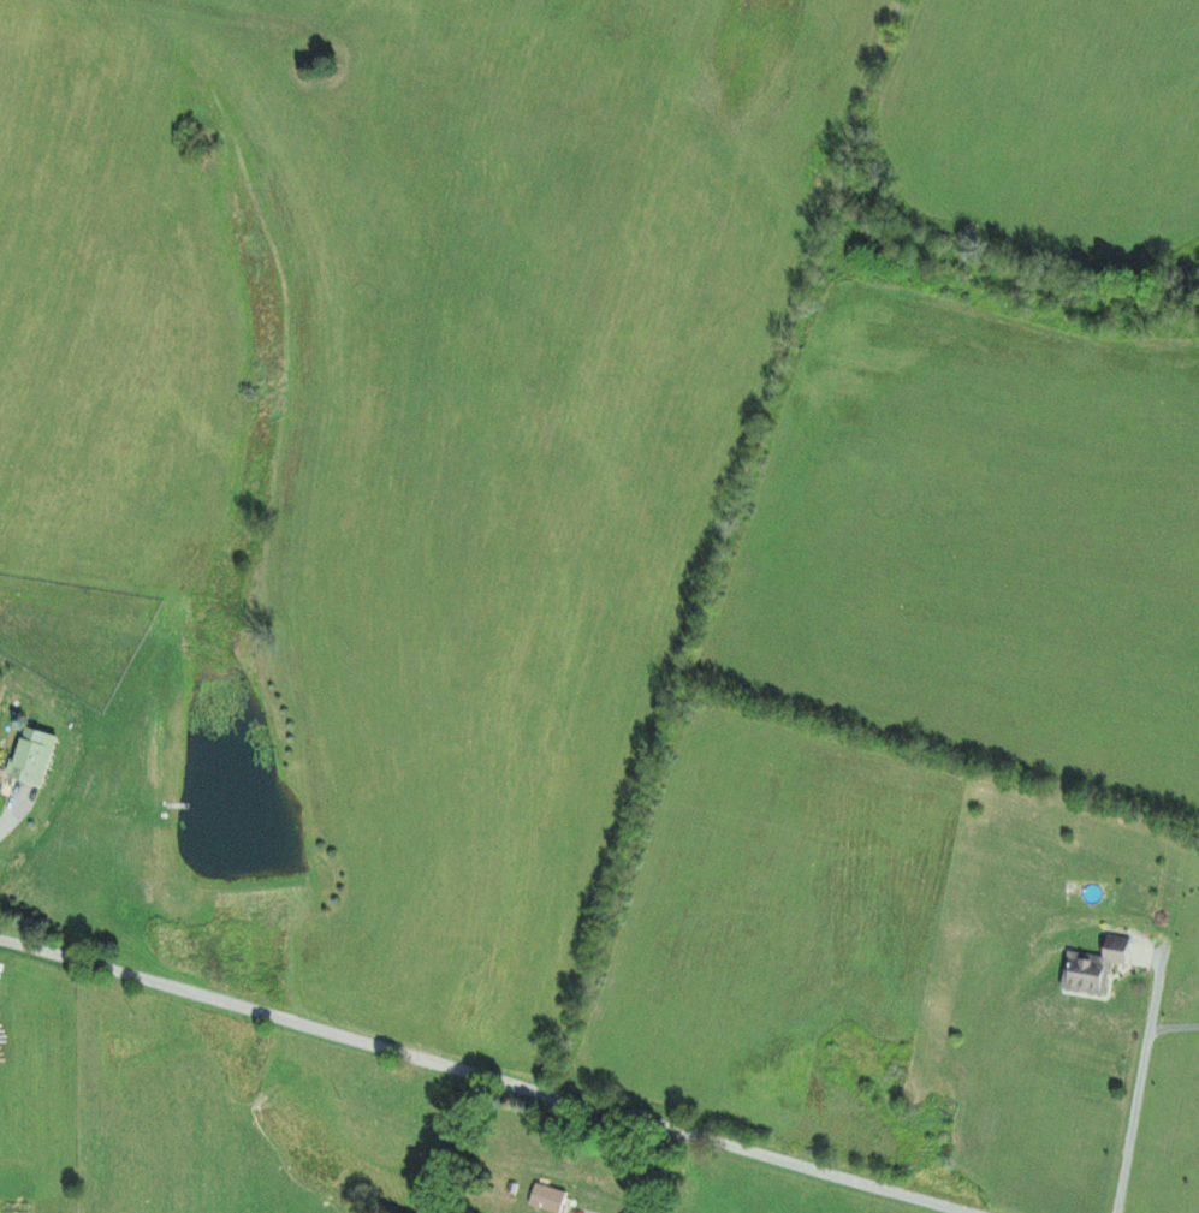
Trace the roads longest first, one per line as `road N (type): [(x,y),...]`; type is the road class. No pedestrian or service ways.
road 1 (residential): [(972,1212),(0,937)]

